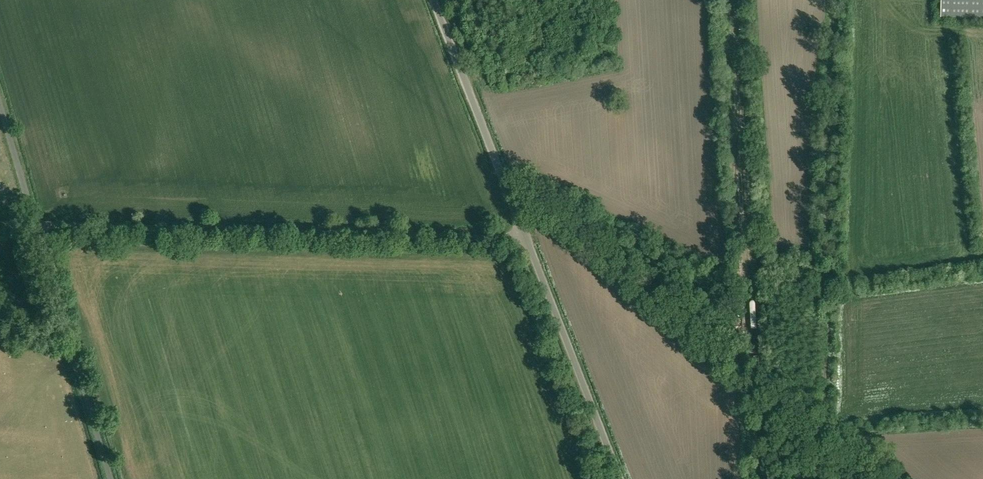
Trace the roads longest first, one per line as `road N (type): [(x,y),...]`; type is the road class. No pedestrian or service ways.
road 1 (unclassified): [(525,234),(36,226)]
road 2 (track): [(819,478),(834,0)]
road 3 (track): [(507,187),(531,193),(878,478)]
road 4 (unclassified): [(111,478),(36,226)]
road 5 (unclassified): [(620,478),(525,234)]
road 6 (unclassified): [(525,234),(434,0)]
road 7 (unclassified): [(36,226),(0,104)]

